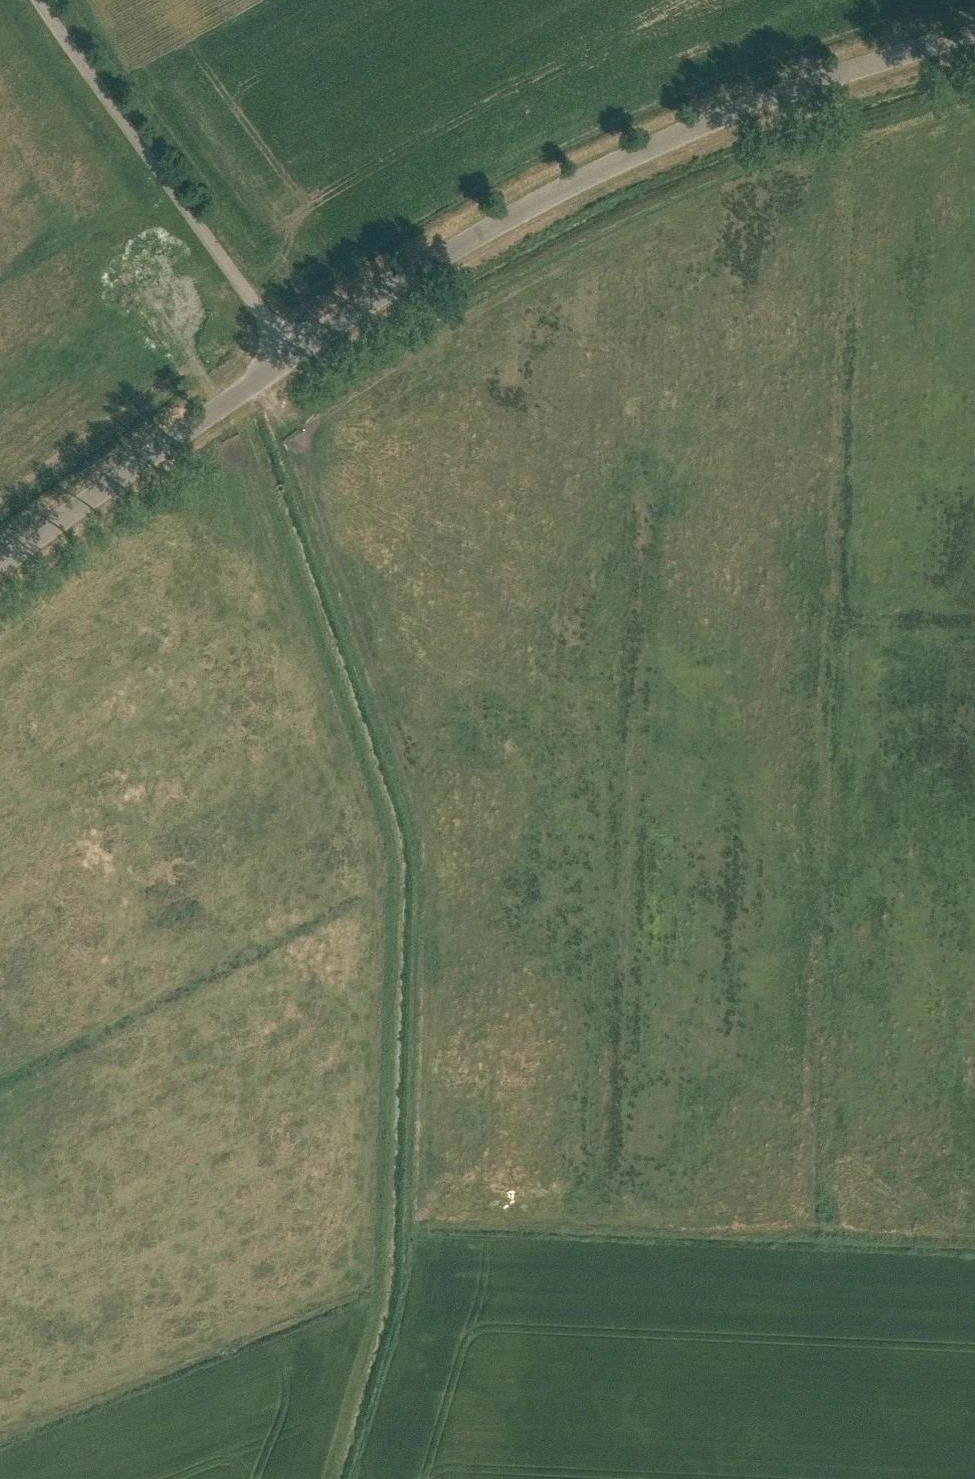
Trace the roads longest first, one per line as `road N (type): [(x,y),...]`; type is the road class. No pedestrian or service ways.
road 1 (tertiary): [(292,355),(441,255),(595,172),(737,109),(974,29)]
road 2 (unclassified): [(292,355),(38,0)]
road 3 (tertiary): [(0,567),(292,355)]

